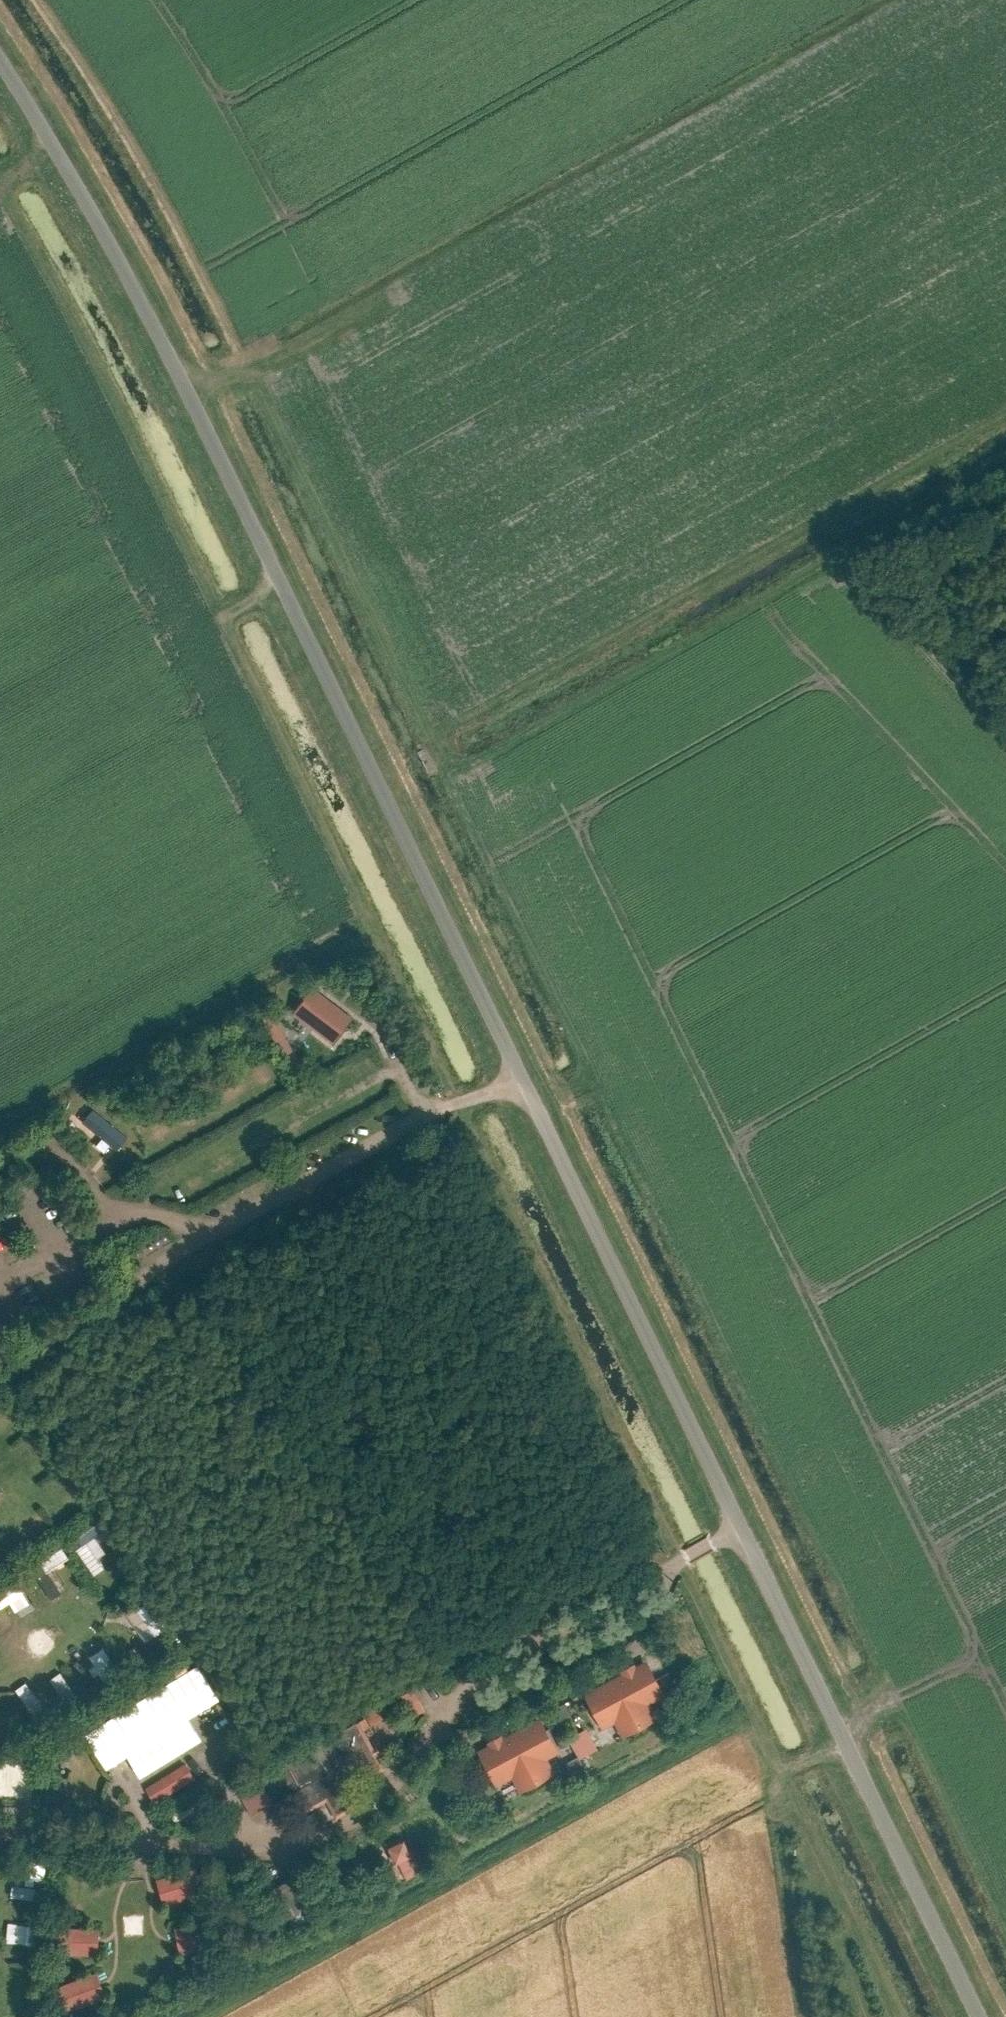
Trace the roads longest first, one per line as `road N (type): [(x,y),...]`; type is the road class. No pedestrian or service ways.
road 1 (unclassified): [(983,2016),(185,390),(0,63)]

